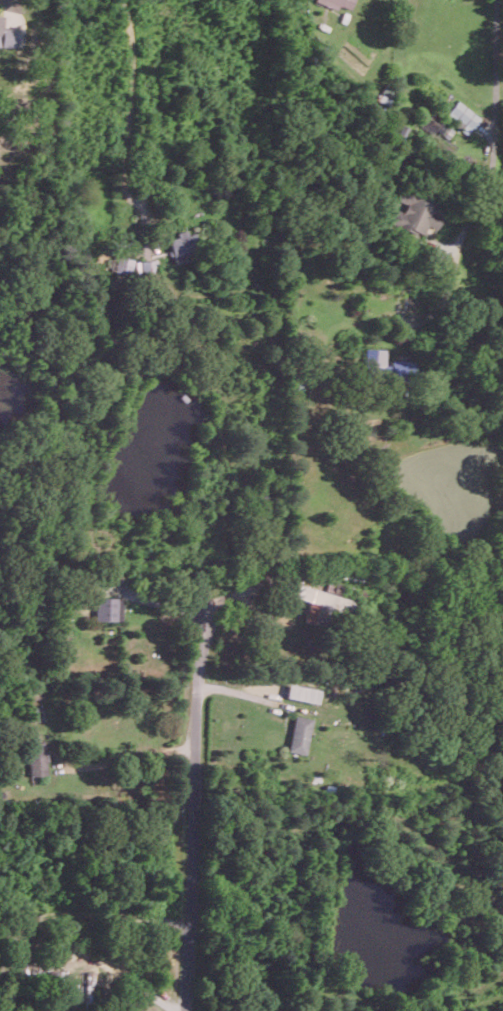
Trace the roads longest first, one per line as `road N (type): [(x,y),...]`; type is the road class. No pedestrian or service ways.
road 1 (residential): [(186,1010),(200,640)]

